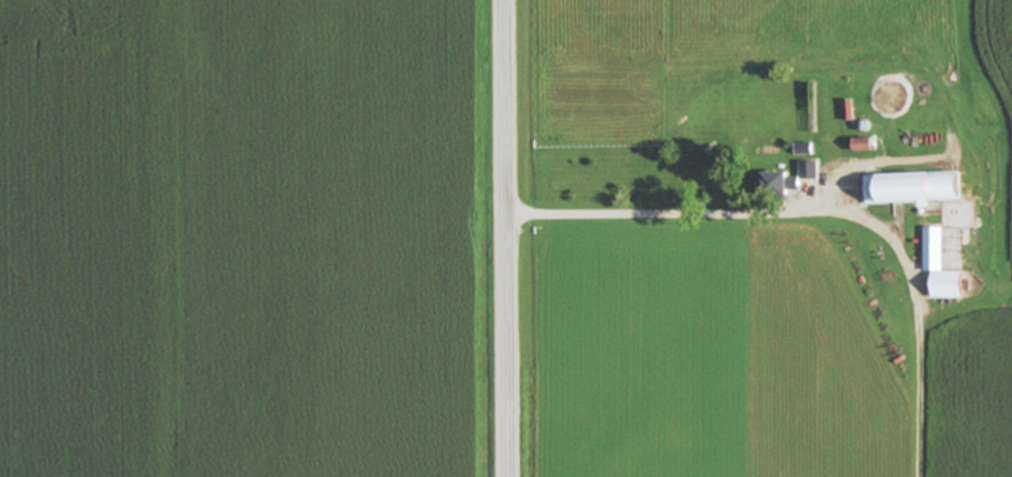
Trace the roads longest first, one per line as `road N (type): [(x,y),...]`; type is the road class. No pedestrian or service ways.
road 1 (secondary): [(504,0),(506,476)]

